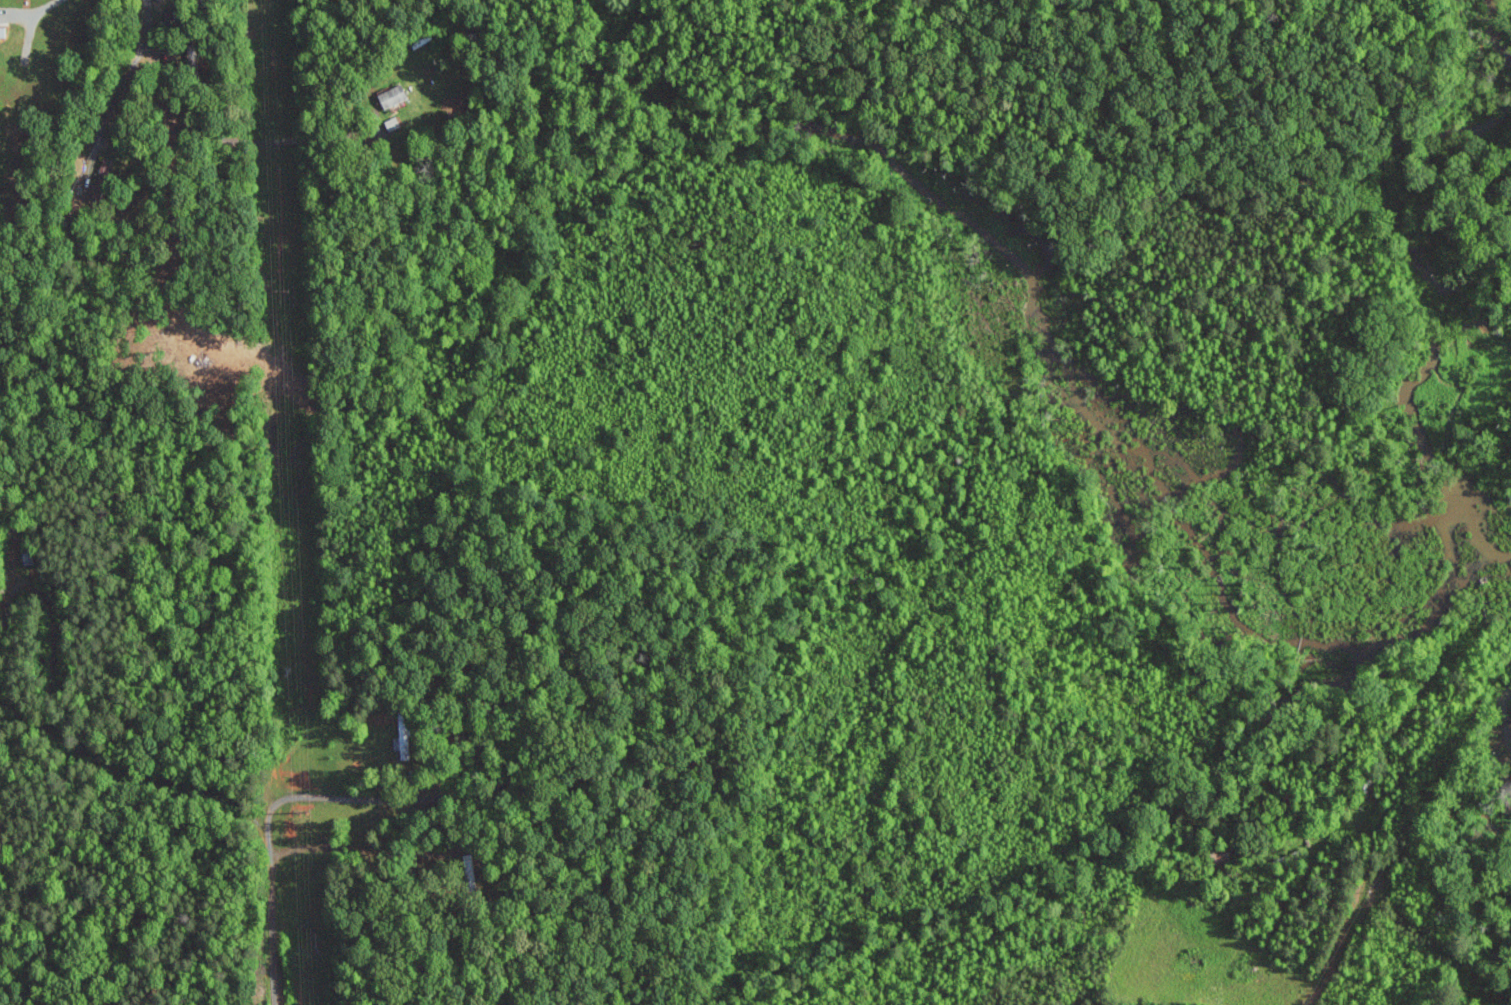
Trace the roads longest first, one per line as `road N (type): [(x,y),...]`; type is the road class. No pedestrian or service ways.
road 1 (residential): [(278,1004),(270,810)]

